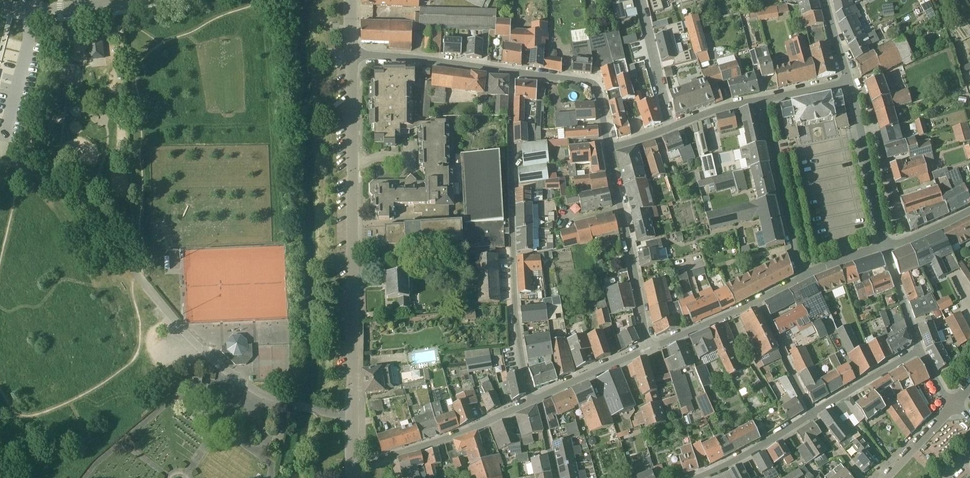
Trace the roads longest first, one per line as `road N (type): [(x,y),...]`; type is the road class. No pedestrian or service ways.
road 1 (residential): [(352,416),(287,404),(247,385),(200,347),(85,217),(51,189),(0,168)]
road 2 (residential): [(352,416),(350,57)]
road 3 (residential): [(531,401),(514,313),(512,71)]
road 4 (residential): [(648,348),(608,148)]
road 5 (residential): [(353,466),(438,442),(531,401)]
road 6 (residential): [(802,275),(766,99)]
road 7 (residential): [(883,245),(849,81)]
road 8 (residential): [(512,71),(350,57)]
road 9 (residential): [(608,148),(593,86),(512,71)]
road 10 (residential): [(696,477),(812,413)]
road 11 (residential): [(641,0),(671,126)]
road 12 (residential): [(812,413),(920,350)]
road 13 (residential): [(812,413),(757,301)]

